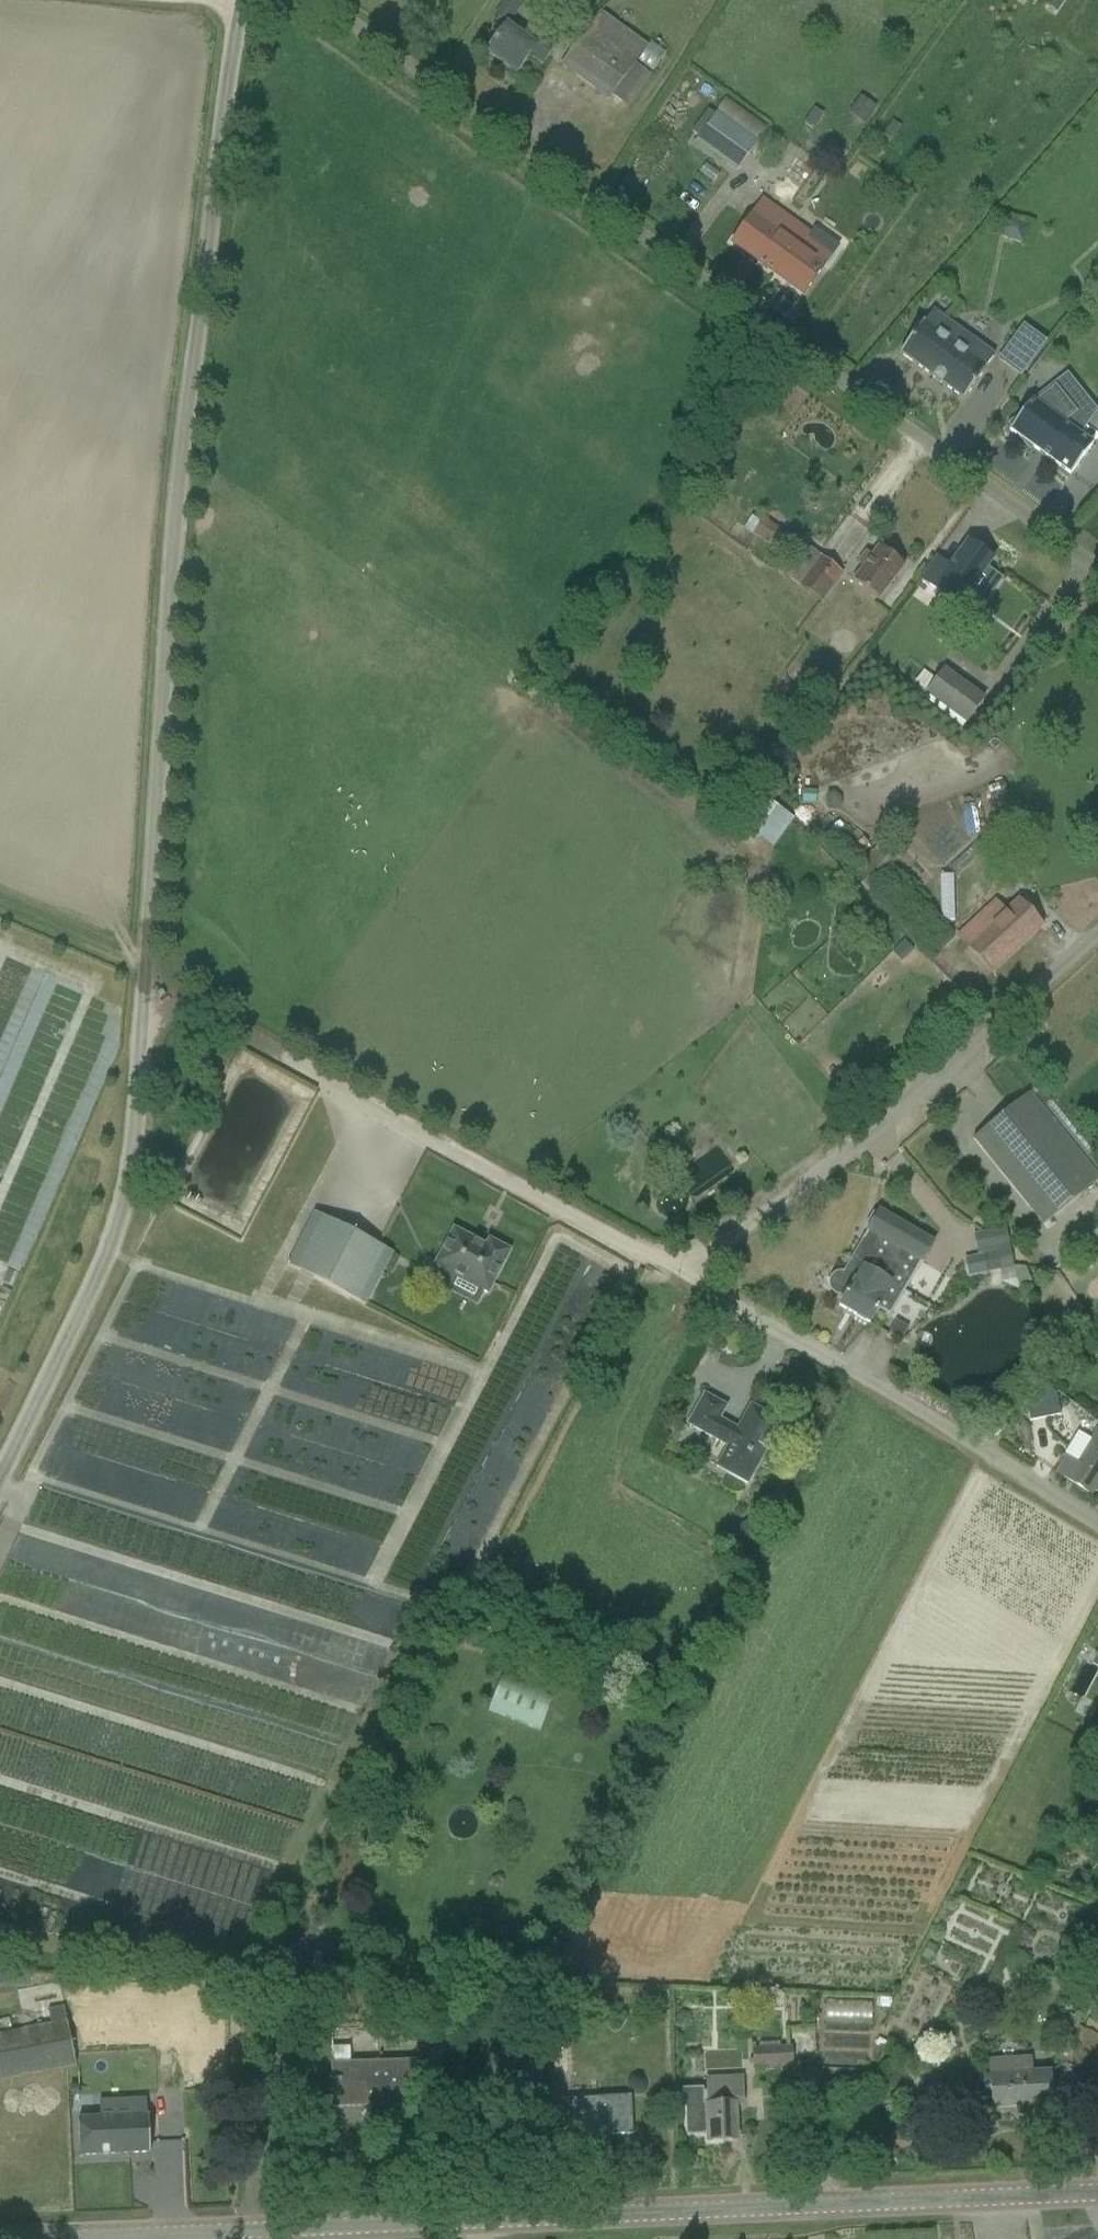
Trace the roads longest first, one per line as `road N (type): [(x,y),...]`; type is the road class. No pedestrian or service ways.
road 1 (tertiary): [(99,2238),(1097,2192)]
road 2 (unclassified): [(147,983),(187,408),(240,0)]
road 3 (unclassified): [(1097,570),(320,0)]
road 4 (unclassified): [(687,1270),(549,1189),(147,983)]
road 5 (unclassified): [(687,1270),(823,1181),(986,1053),(1097,945)]
road 6 (unclassified): [(0,1475),(126,1205),(147,983)]
road 7 (unclassified): [(1097,1521),(687,1270)]
road 8 (track): [(126,1205),(164,1215),(253,1037)]
road 9 (track): [(147,983),(0,914)]

